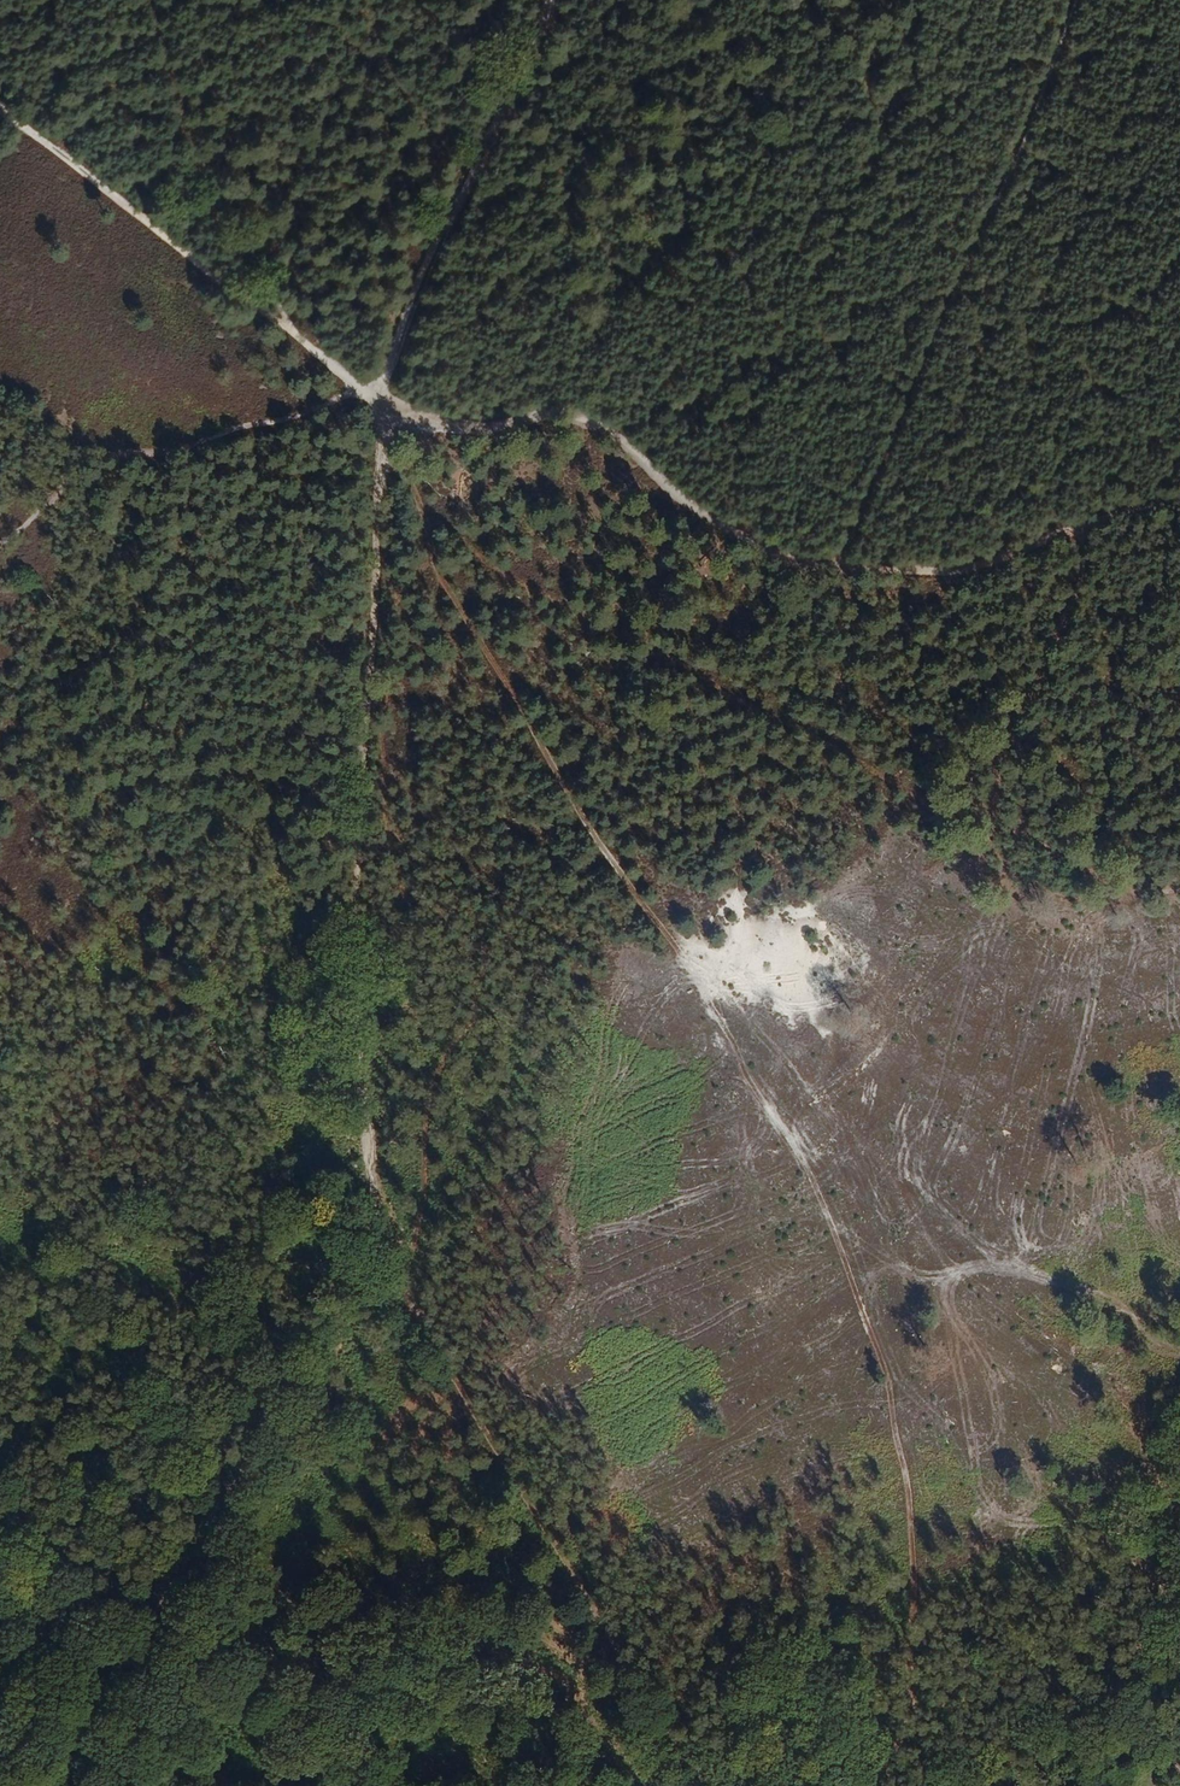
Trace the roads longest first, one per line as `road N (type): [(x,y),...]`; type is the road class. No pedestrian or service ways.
road 1 (track): [(948,1785),(918,1770),(912,1546),(897,1435),(823,1205),(694,976),(590,828),(434,567),(417,485),(385,401)]
road 2 (track): [(385,401),(367,836),(366,1248),(332,1321),(135,1637)]
road 3 (track): [(385,401),(468,427),(559,415),(600,427),(708,518),(769,555),(837,569),(964,571),(1080,528)]
road 4 (track): [(717,1785),(684,1753),(462,1389),(370,1160)]
road 5 (track): [(1179,885),(1117,882),(1017,823),(1004,750),(1044,672),(1077,581),(1080,528)]
road 6 (track): [(385,401),(0,115)]
road 7 (track): [(552,0),(428,262),(385,401)]
road 8 (track): [(1179,1672),(1130,1672),(992,1785)]
road 9 (track): [(135,1637),(0,1540)]

